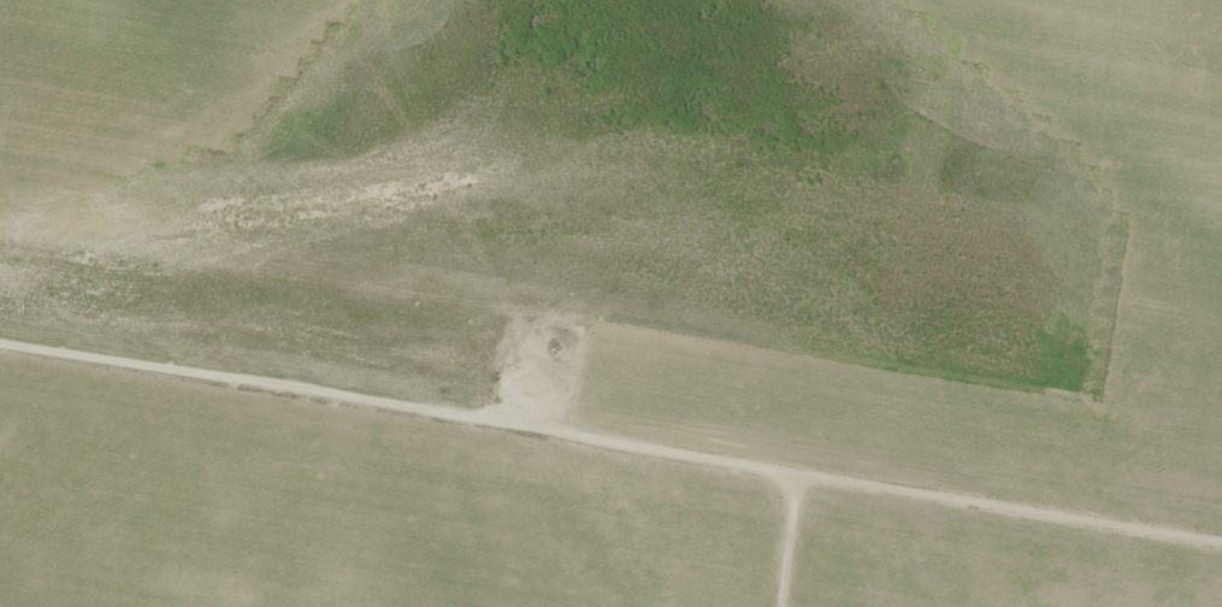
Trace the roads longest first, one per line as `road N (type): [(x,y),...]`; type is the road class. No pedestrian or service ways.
road 1 (residential): [(0,346),(1221,535)]

